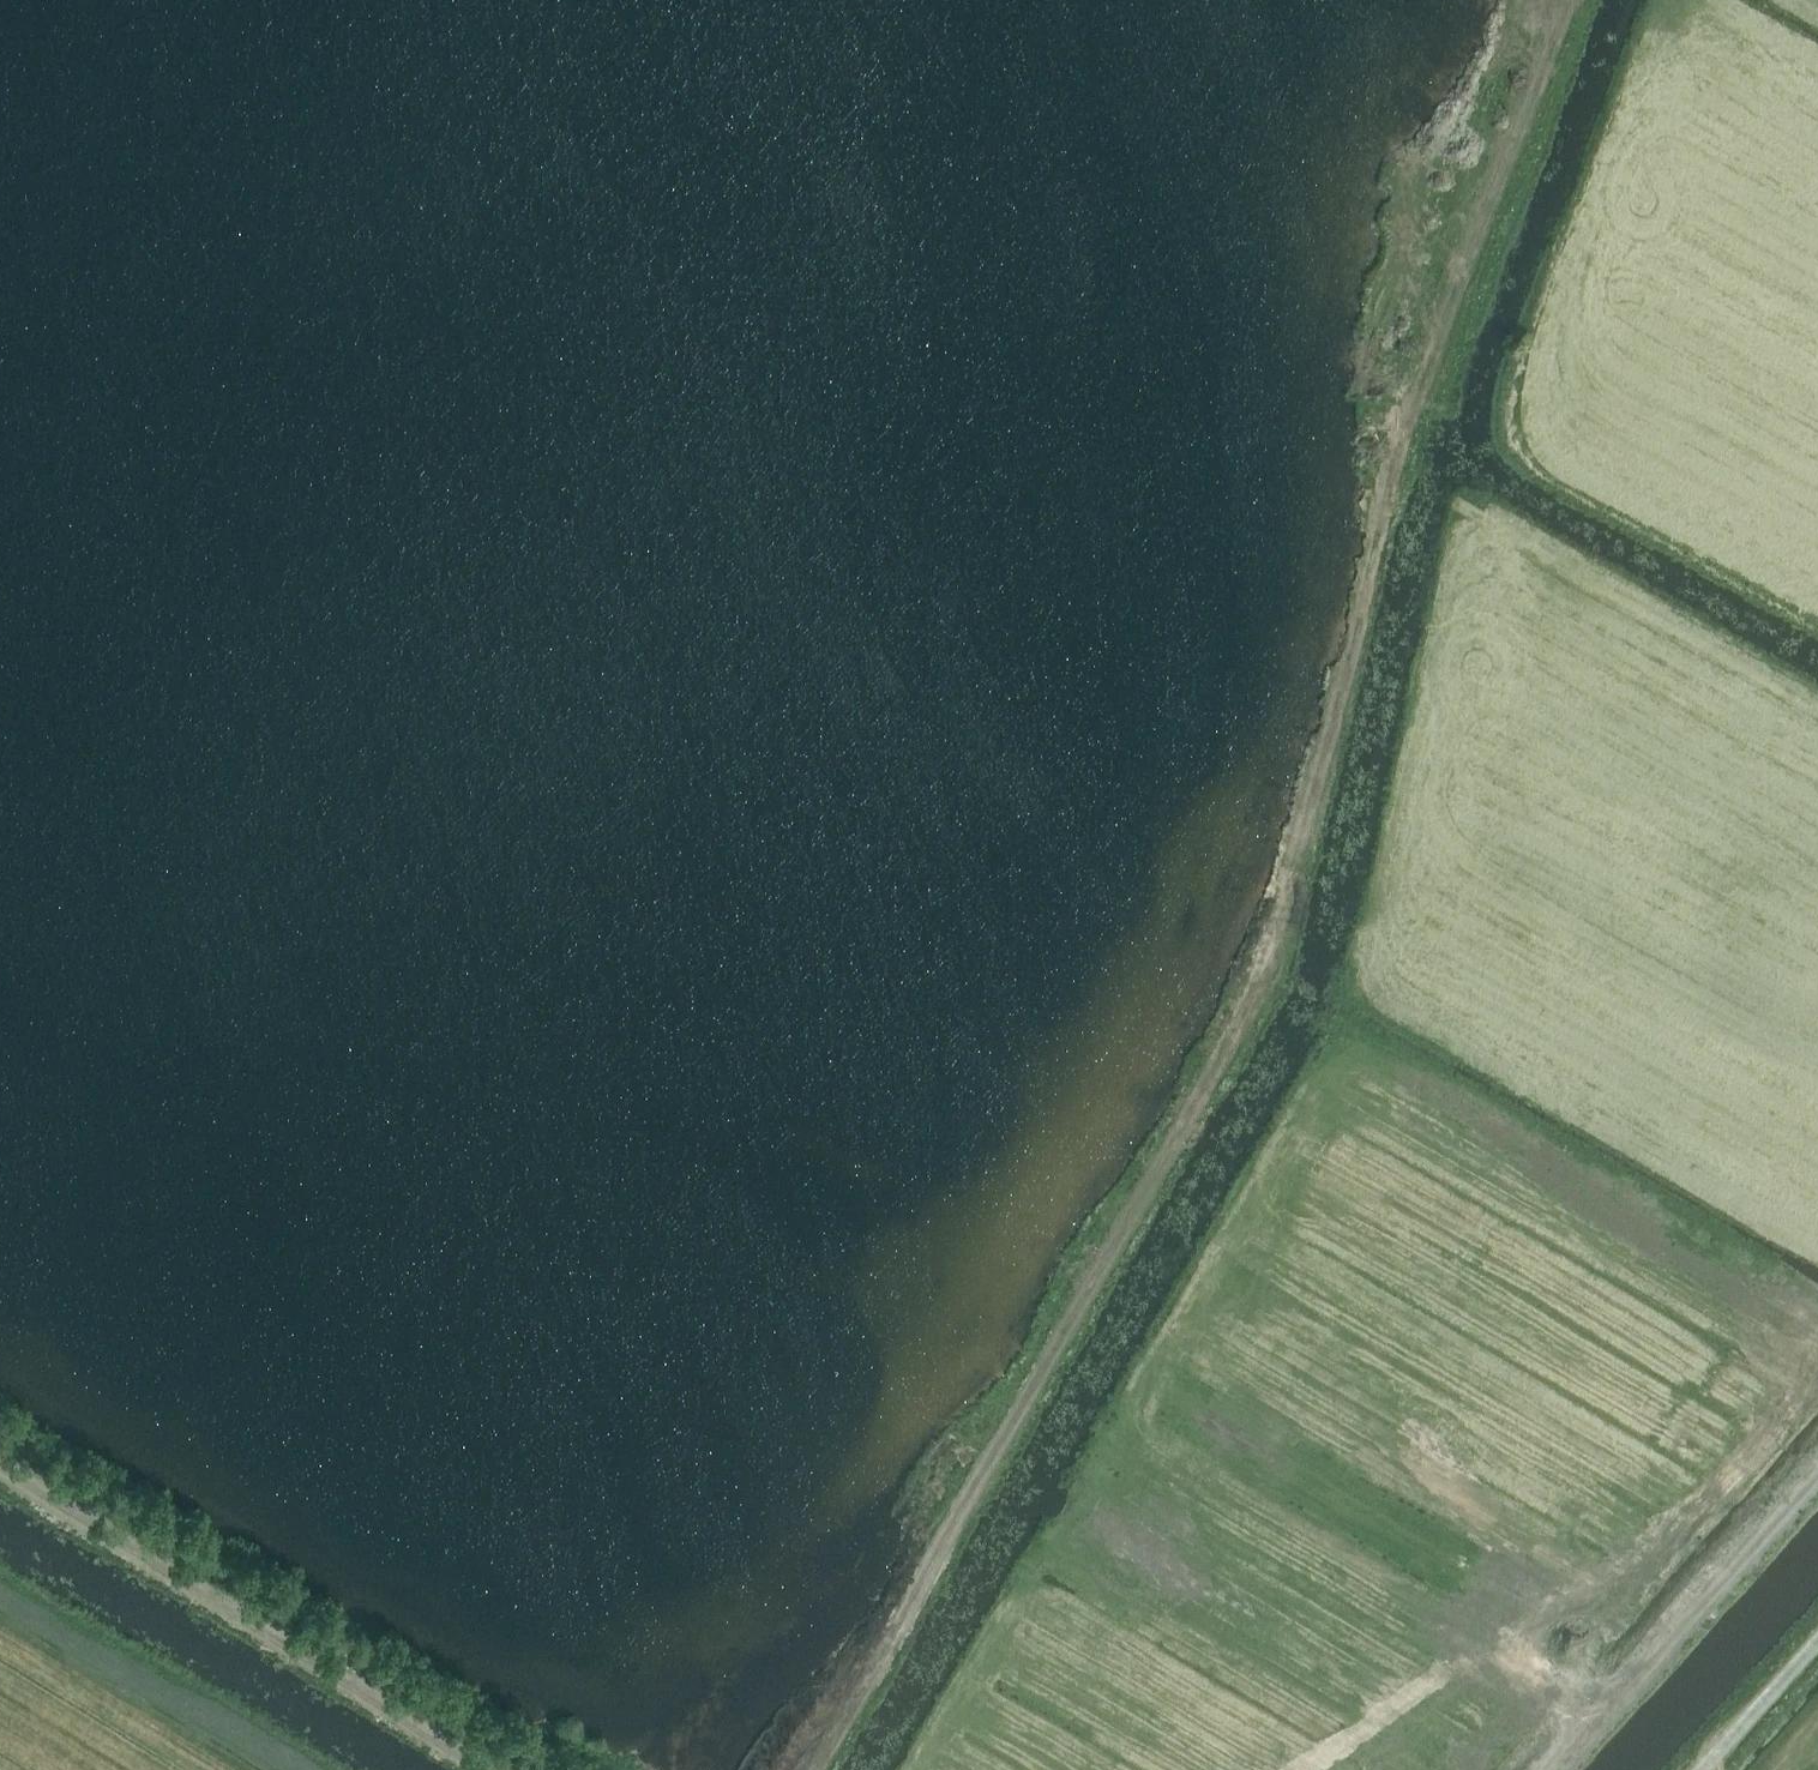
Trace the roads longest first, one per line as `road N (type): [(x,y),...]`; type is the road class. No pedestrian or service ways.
road 1 (unclassified): [(1704,1769),(1817,1645)]

